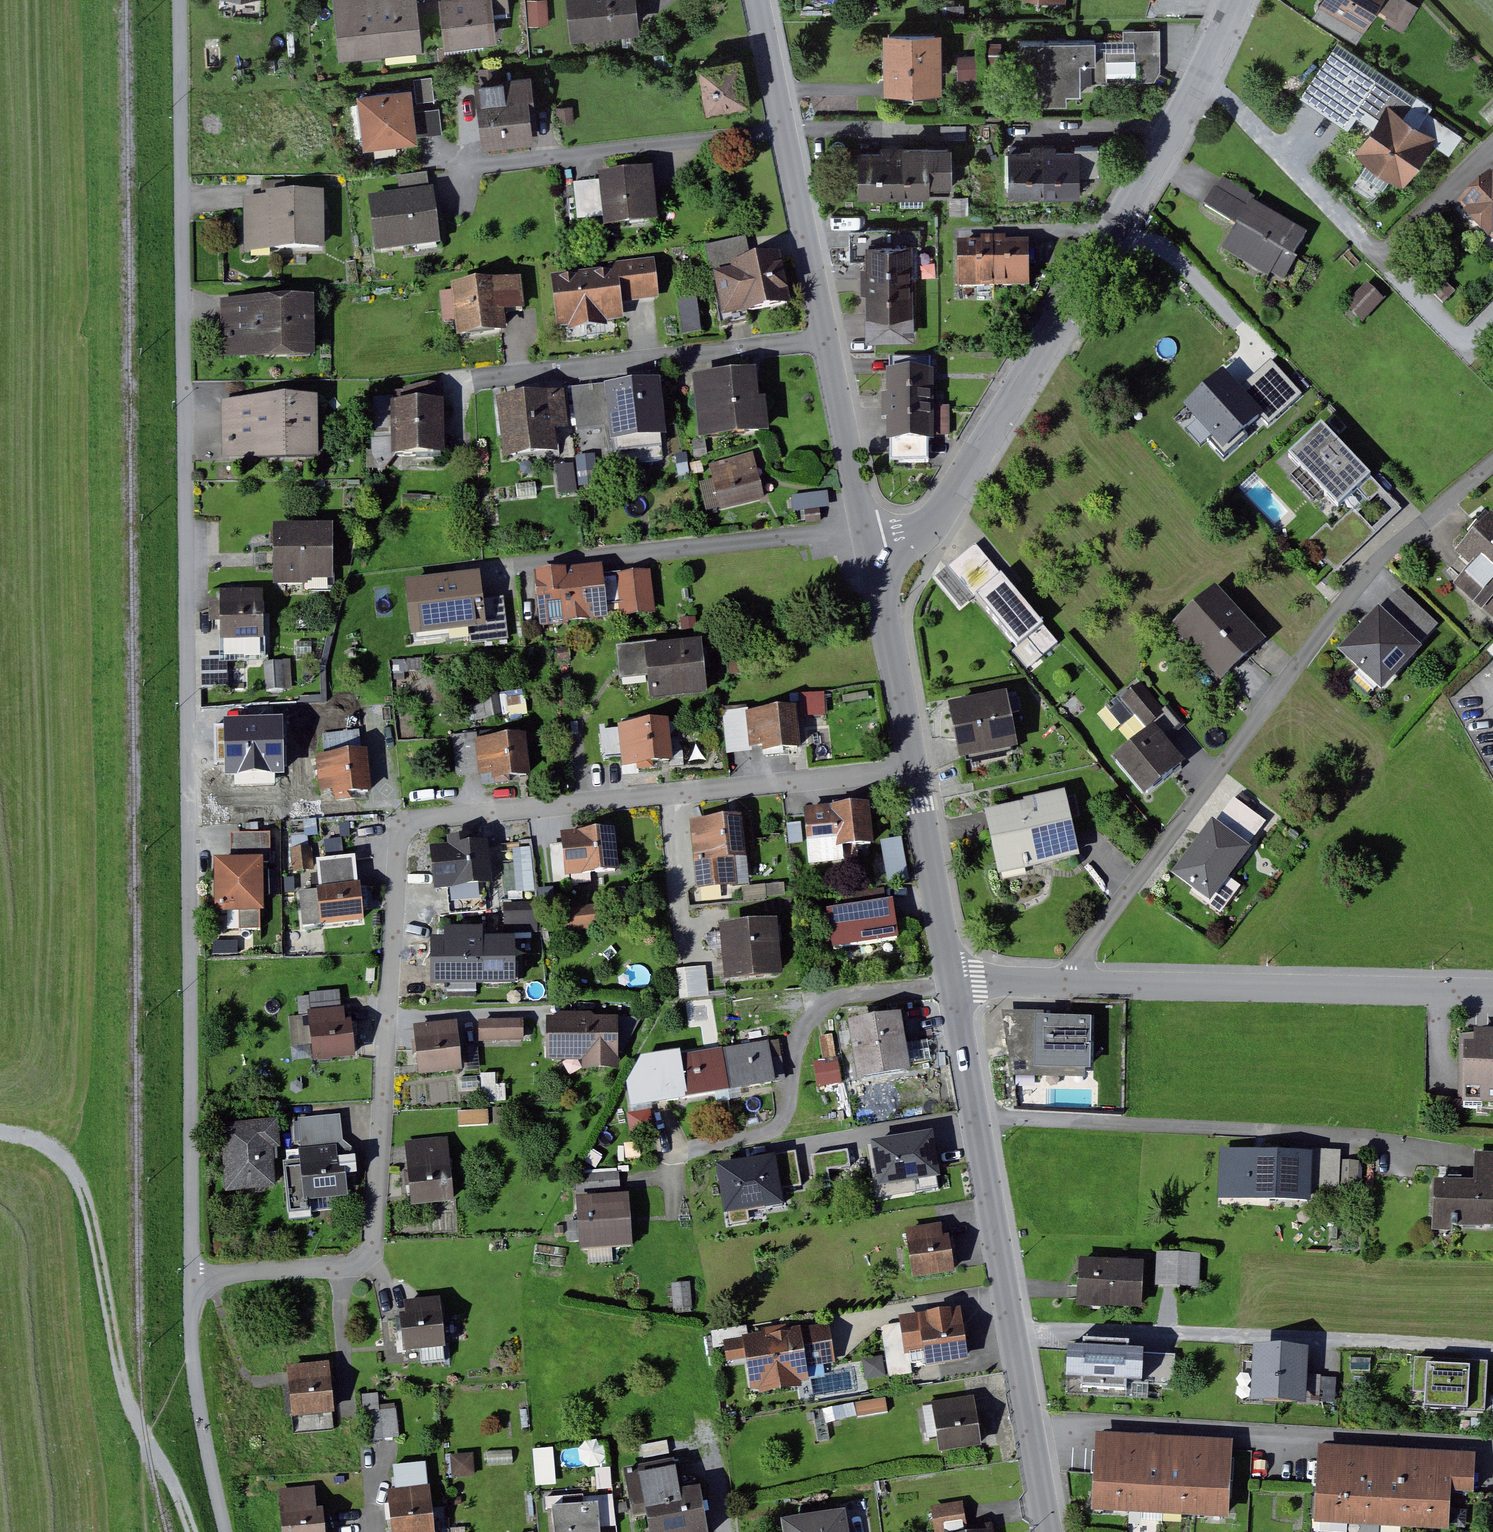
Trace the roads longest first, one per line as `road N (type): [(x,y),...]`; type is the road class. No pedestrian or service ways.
road 1 (residential): [(185,0),(198,1277)]
road 2 (residential): [(919,767),(414,820),(403,850),(379,1245),(345,1265),(198,1277)]
road 3 (residential): [(874,556),(925,535),(957,496),(1211,67),(1238,0)]
road 4 (residential): [(1079,983),(1089,952),(1367,578),(1492,467)]
road 5 (residential): [(761,0),(874,556)]
road 6 (residential): [(959,981),(1053,1531)]
road 7 (track): [(0,1126),(42,1134),(84,1178),(100,1221),(131,1398),(199,1531)]
road 8 (residential): [(1079,983),(1492,991)]
road 9 (residential): [(198,1277),(195,1345),(232,1531)]
road 10 (residential): [(919,767),(959,981)]
road 11 (residential): [(874,556),(919,767)]

